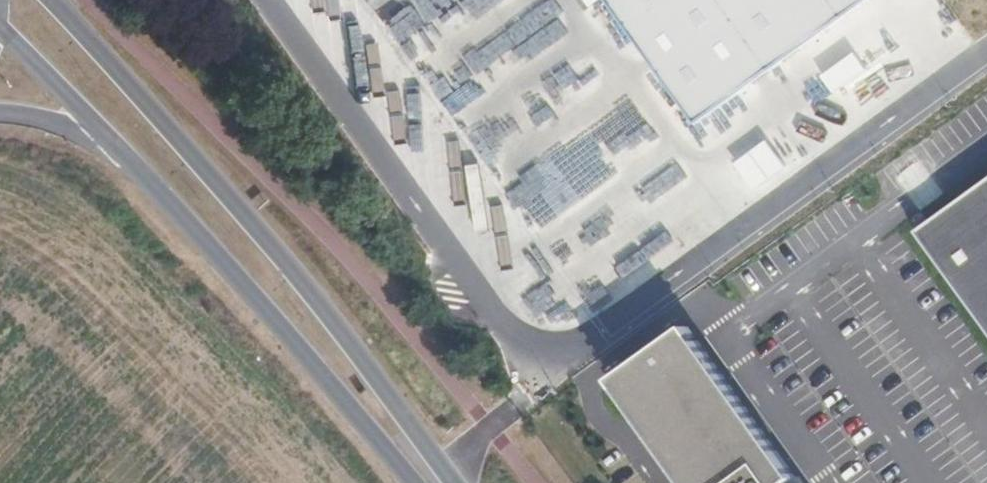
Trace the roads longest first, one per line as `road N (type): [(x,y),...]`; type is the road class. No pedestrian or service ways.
road 1 (tertiary): [(452,482),(287,263),(52,0)]
road 2 (tertiary): [(111,142),(418,482)]
road 3 (tertiary): [(0,32),(111,142)]

